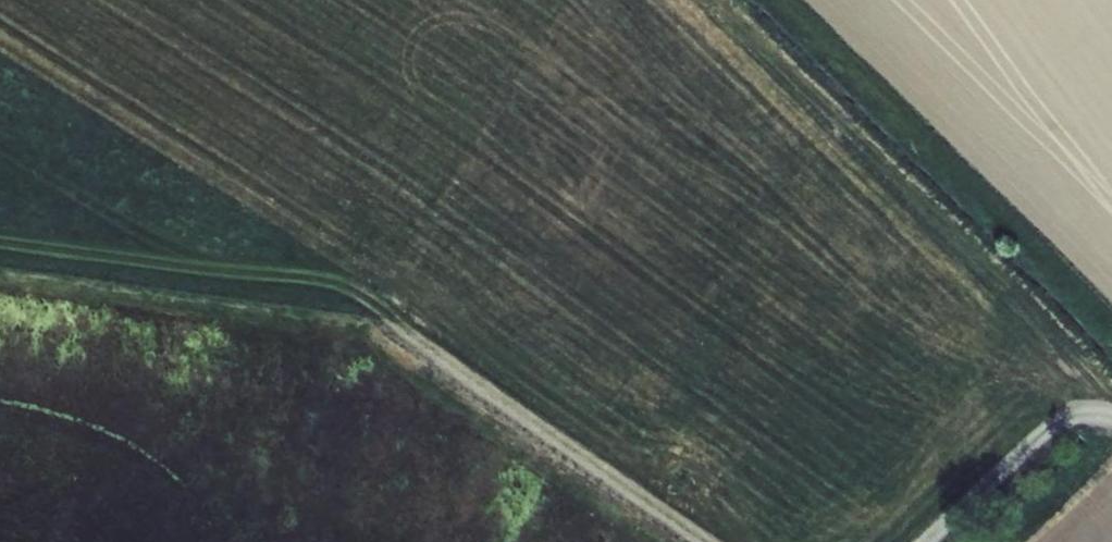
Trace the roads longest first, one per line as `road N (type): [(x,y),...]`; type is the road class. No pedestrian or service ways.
road 1 (unclassified): [(1111,426),(1061,419),(919,541)]

